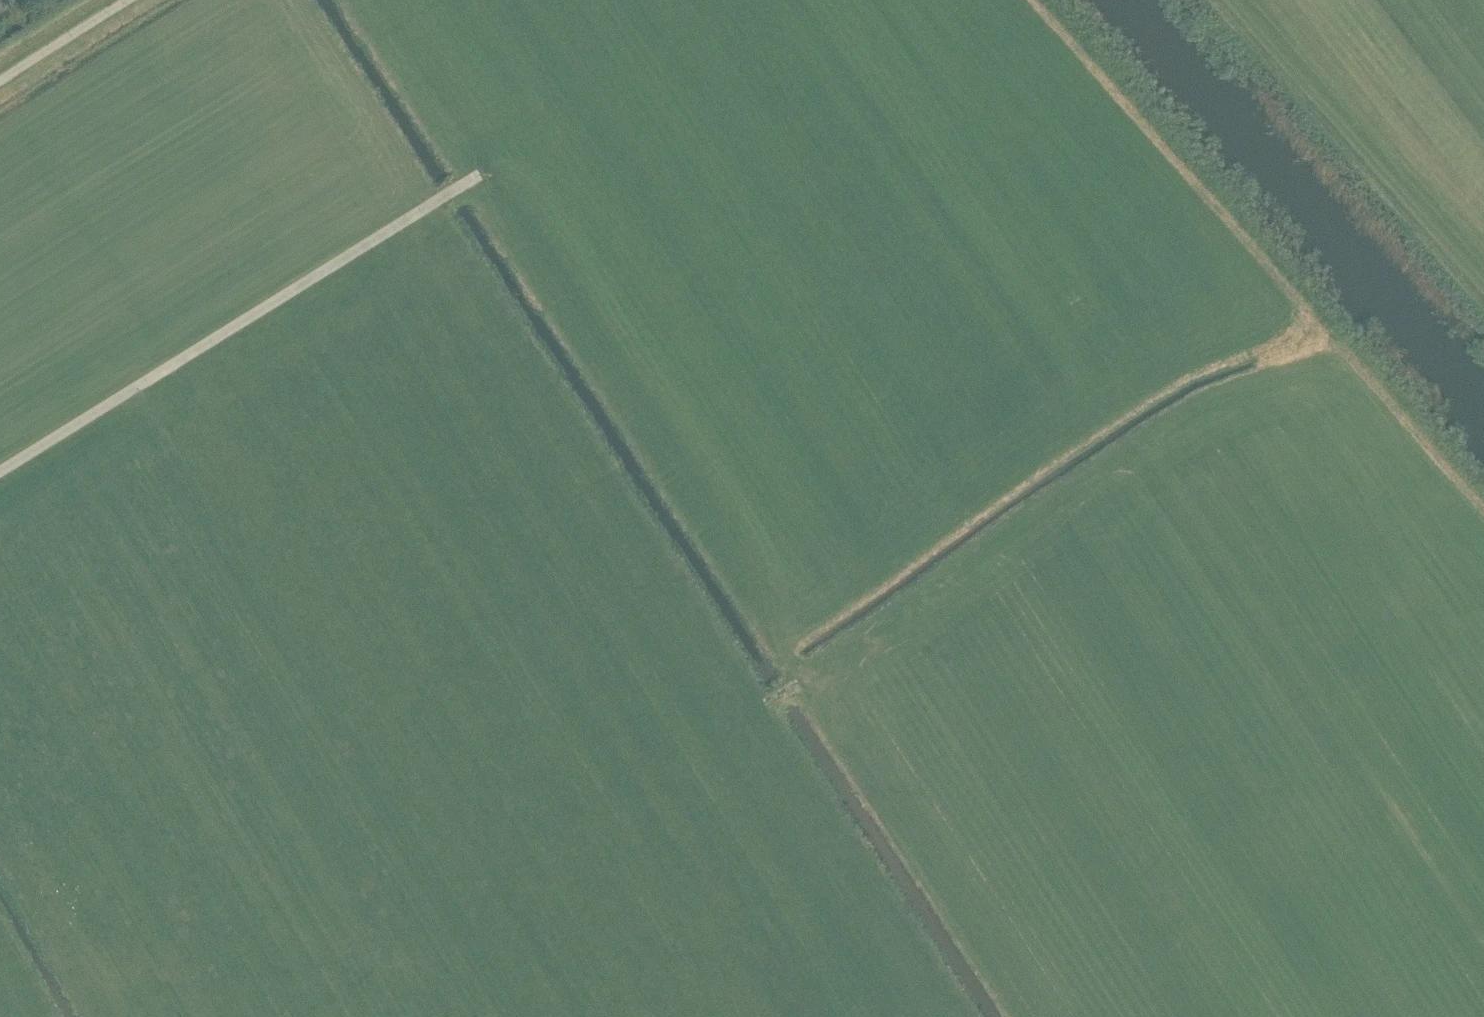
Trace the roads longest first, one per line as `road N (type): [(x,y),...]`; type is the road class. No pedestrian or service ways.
road 1 (track): [(0,466),(474,177)]

